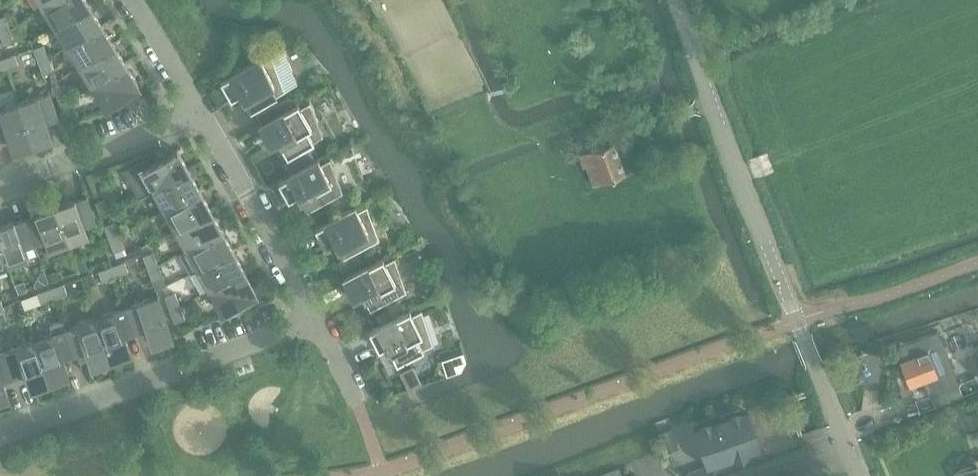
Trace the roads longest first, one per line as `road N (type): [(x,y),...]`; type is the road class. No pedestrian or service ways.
road 1 (tertiary): [(859,475),(677,0)]
road 2 (residential): [(0,434),(315,318)]
road 3 (residential): [(315,318),(203,114)]
road 4 (residential): [(0,188),(203,114)]
road 5 (residential): [(203,114),(132,0)]

